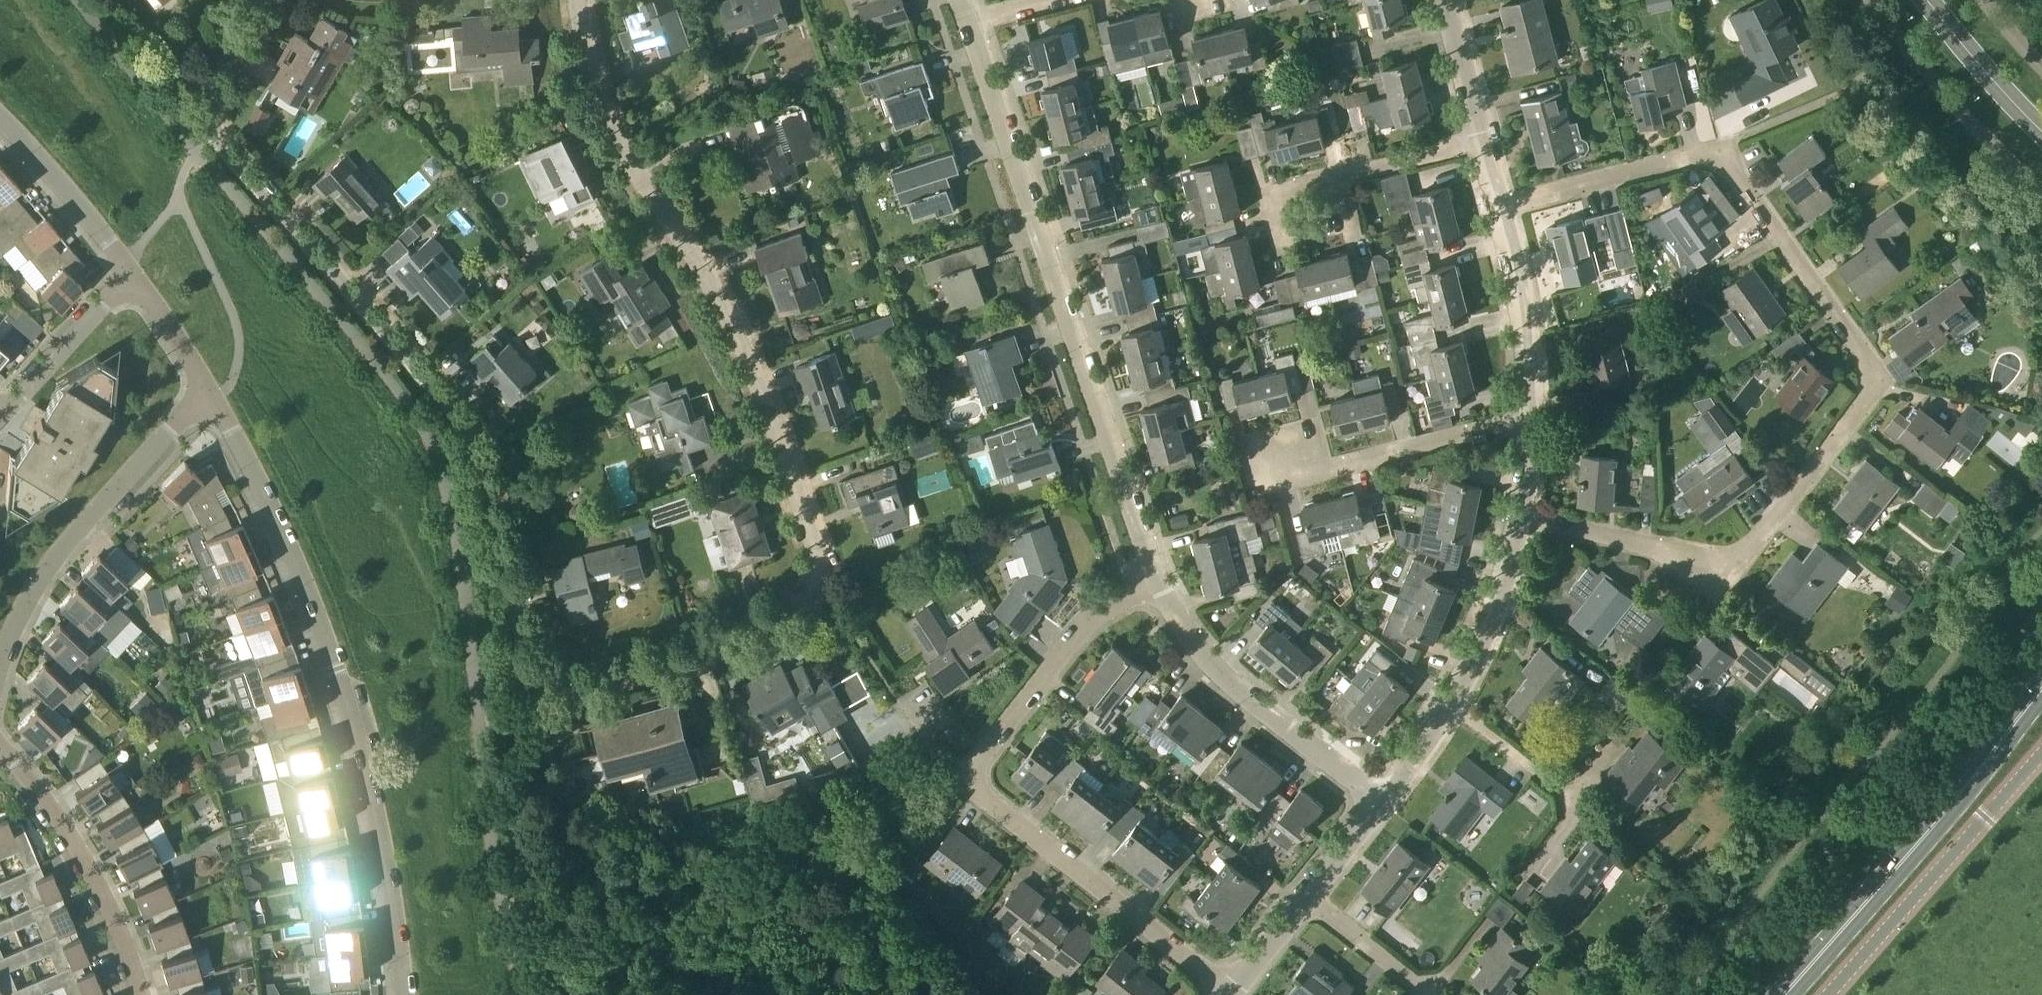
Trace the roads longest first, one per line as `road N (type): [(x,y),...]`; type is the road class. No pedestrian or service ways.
road 1 (residential): [(264,0),(215,102),(223,142),(484,436),(533,660),(547,678),(574,684),(720,645),(804,601),(821,570),(750,361),(611,123),(581,0)]
road 2 (residential): [(1524,527),(1706,563),(1749,555),(1870,398),(1861,351),(1712,156),(1501,210)]
road 3 (residential): [(401,994),(393,901),(359,743),(313,597),(213,399)]
road 4 (residential): [(1230,992),(983,796),(974,773),(979,751),(1093,618),(1148,573)]
road 5 (residential): [(1148,573),(960,13)]
road 6 (secondary): [(1781,994),(2041,692)]
road 7 (residential): [(0,677),(16,625),(54,561),(171,431),(213,399)]
road 8 (residential): [(1383,805),(1221,677),(1148,573)]
road 9 (residential): [(1830,994),(2041,757)]
road 10 (residential): [(0,757),(63,819),(101,887),(141,994)]
road 11 (residential): [(1282,461),(1330,470),(1528,427)]
road 12 (residential): [(1485,929),(1443,986),(1414,987),(1307,901)]
road 13 (residential): [(1501,210),(1525,312),(1528,427)]
road 14 (residential): [(1619,834),(1451,708)]
road 15 (residential): [(132,279),(0,119)]
road 16 (residential): [(1317,223),(1326,184),(1483,141)]
road 17 (residential): [(1524,527),(1505,594),(1451,708)]
road 18 (residential): [(0,415),(132,279)]
road 19 (secondary): [(2041,130),(1926,0)]
road 20 (residential): [(1447,0),(1483,141)]
road 21 (residential): [(213,399),(132,279)]
road 22 (residential): [(1383,805),(1307,901)]

